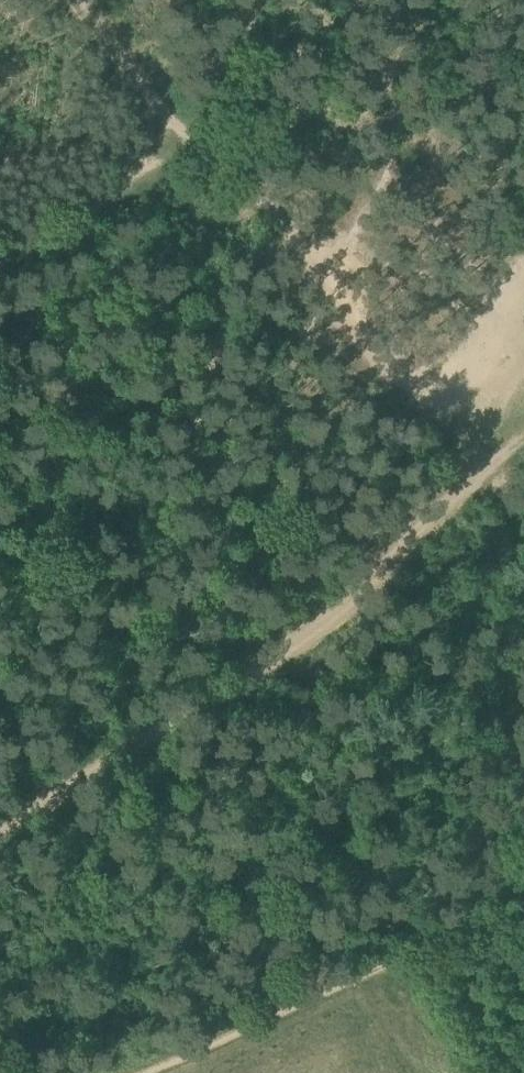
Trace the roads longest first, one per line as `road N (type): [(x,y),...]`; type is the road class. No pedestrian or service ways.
road 1 (track): [(0,834),(265,672),(523,457)]
road 2 (track): [(129,1072),(523,906)]
road 3 (track): [(219,133),(0,270)]
road 4 (track): [(416,423),(288,239)]
road 5 (track): [(207,115),(95,0)]
road 6 (track): [(207,115),(288,239)]

